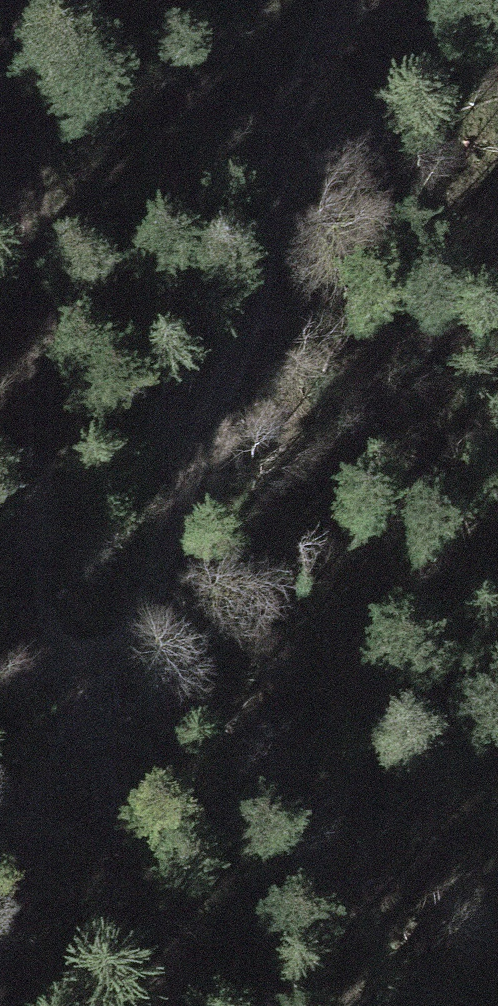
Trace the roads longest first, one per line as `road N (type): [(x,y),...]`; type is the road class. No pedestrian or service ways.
road 1 (track): [(0,994),(80,731),(261,313),(349,0)]
road 2 (track): [(14,0),(44,504),(80,731),(146,1005)]

